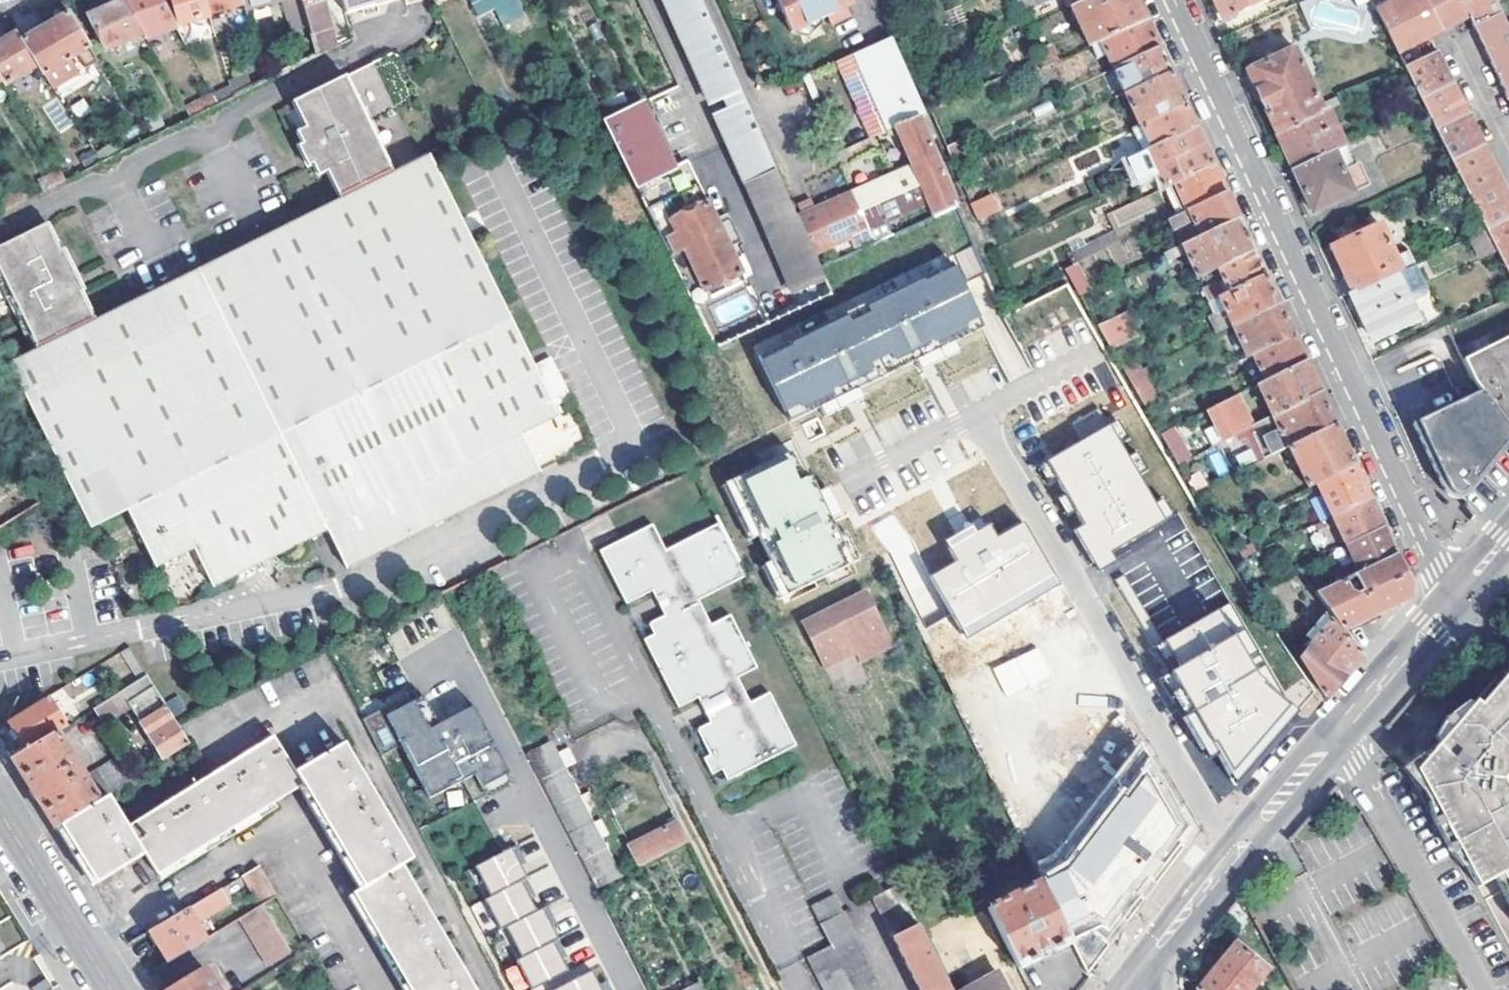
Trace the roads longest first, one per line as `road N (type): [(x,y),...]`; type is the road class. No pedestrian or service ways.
road 1 (residential): [(1451,600),(1172,0)]
road 2 (secondary): [(1129,981),(1451,600)]
road 3 (tertiary): [(111,989),(0,812)]

